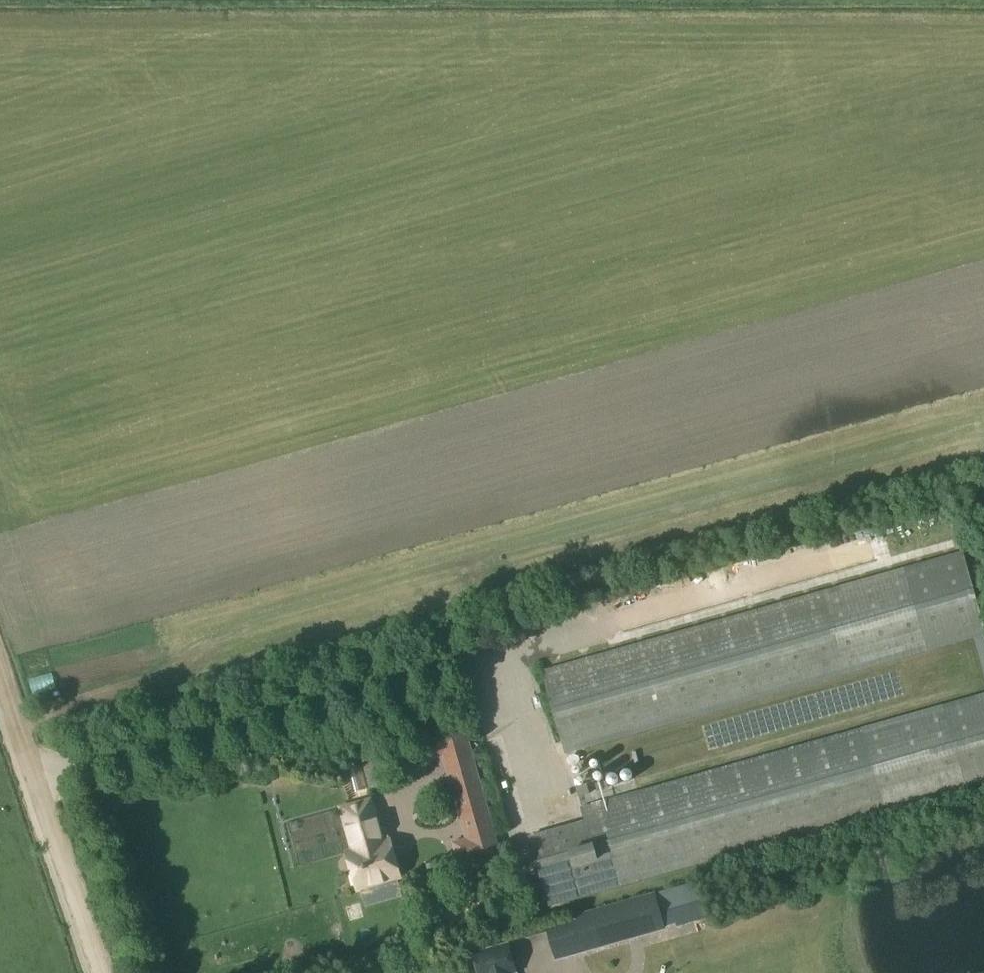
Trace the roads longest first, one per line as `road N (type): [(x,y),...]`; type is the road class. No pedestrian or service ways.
road 1 (track): [(0,664),(105,972)]

